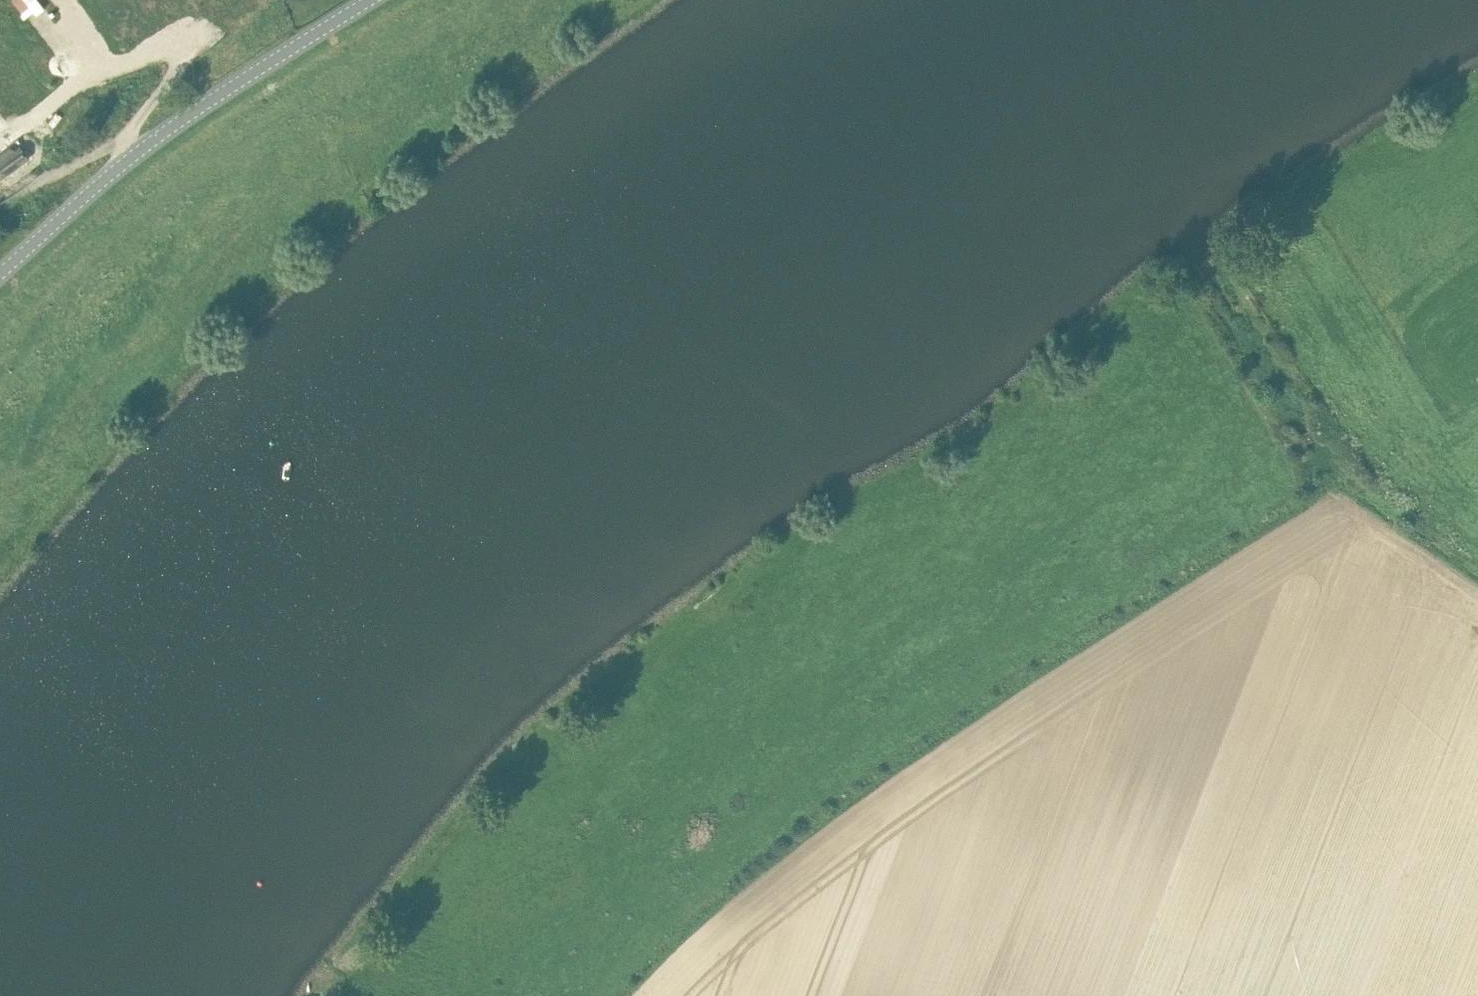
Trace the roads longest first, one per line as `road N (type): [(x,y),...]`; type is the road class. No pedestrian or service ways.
road 1 (unclassified): [(0,273),(172,126),(368,0)]

